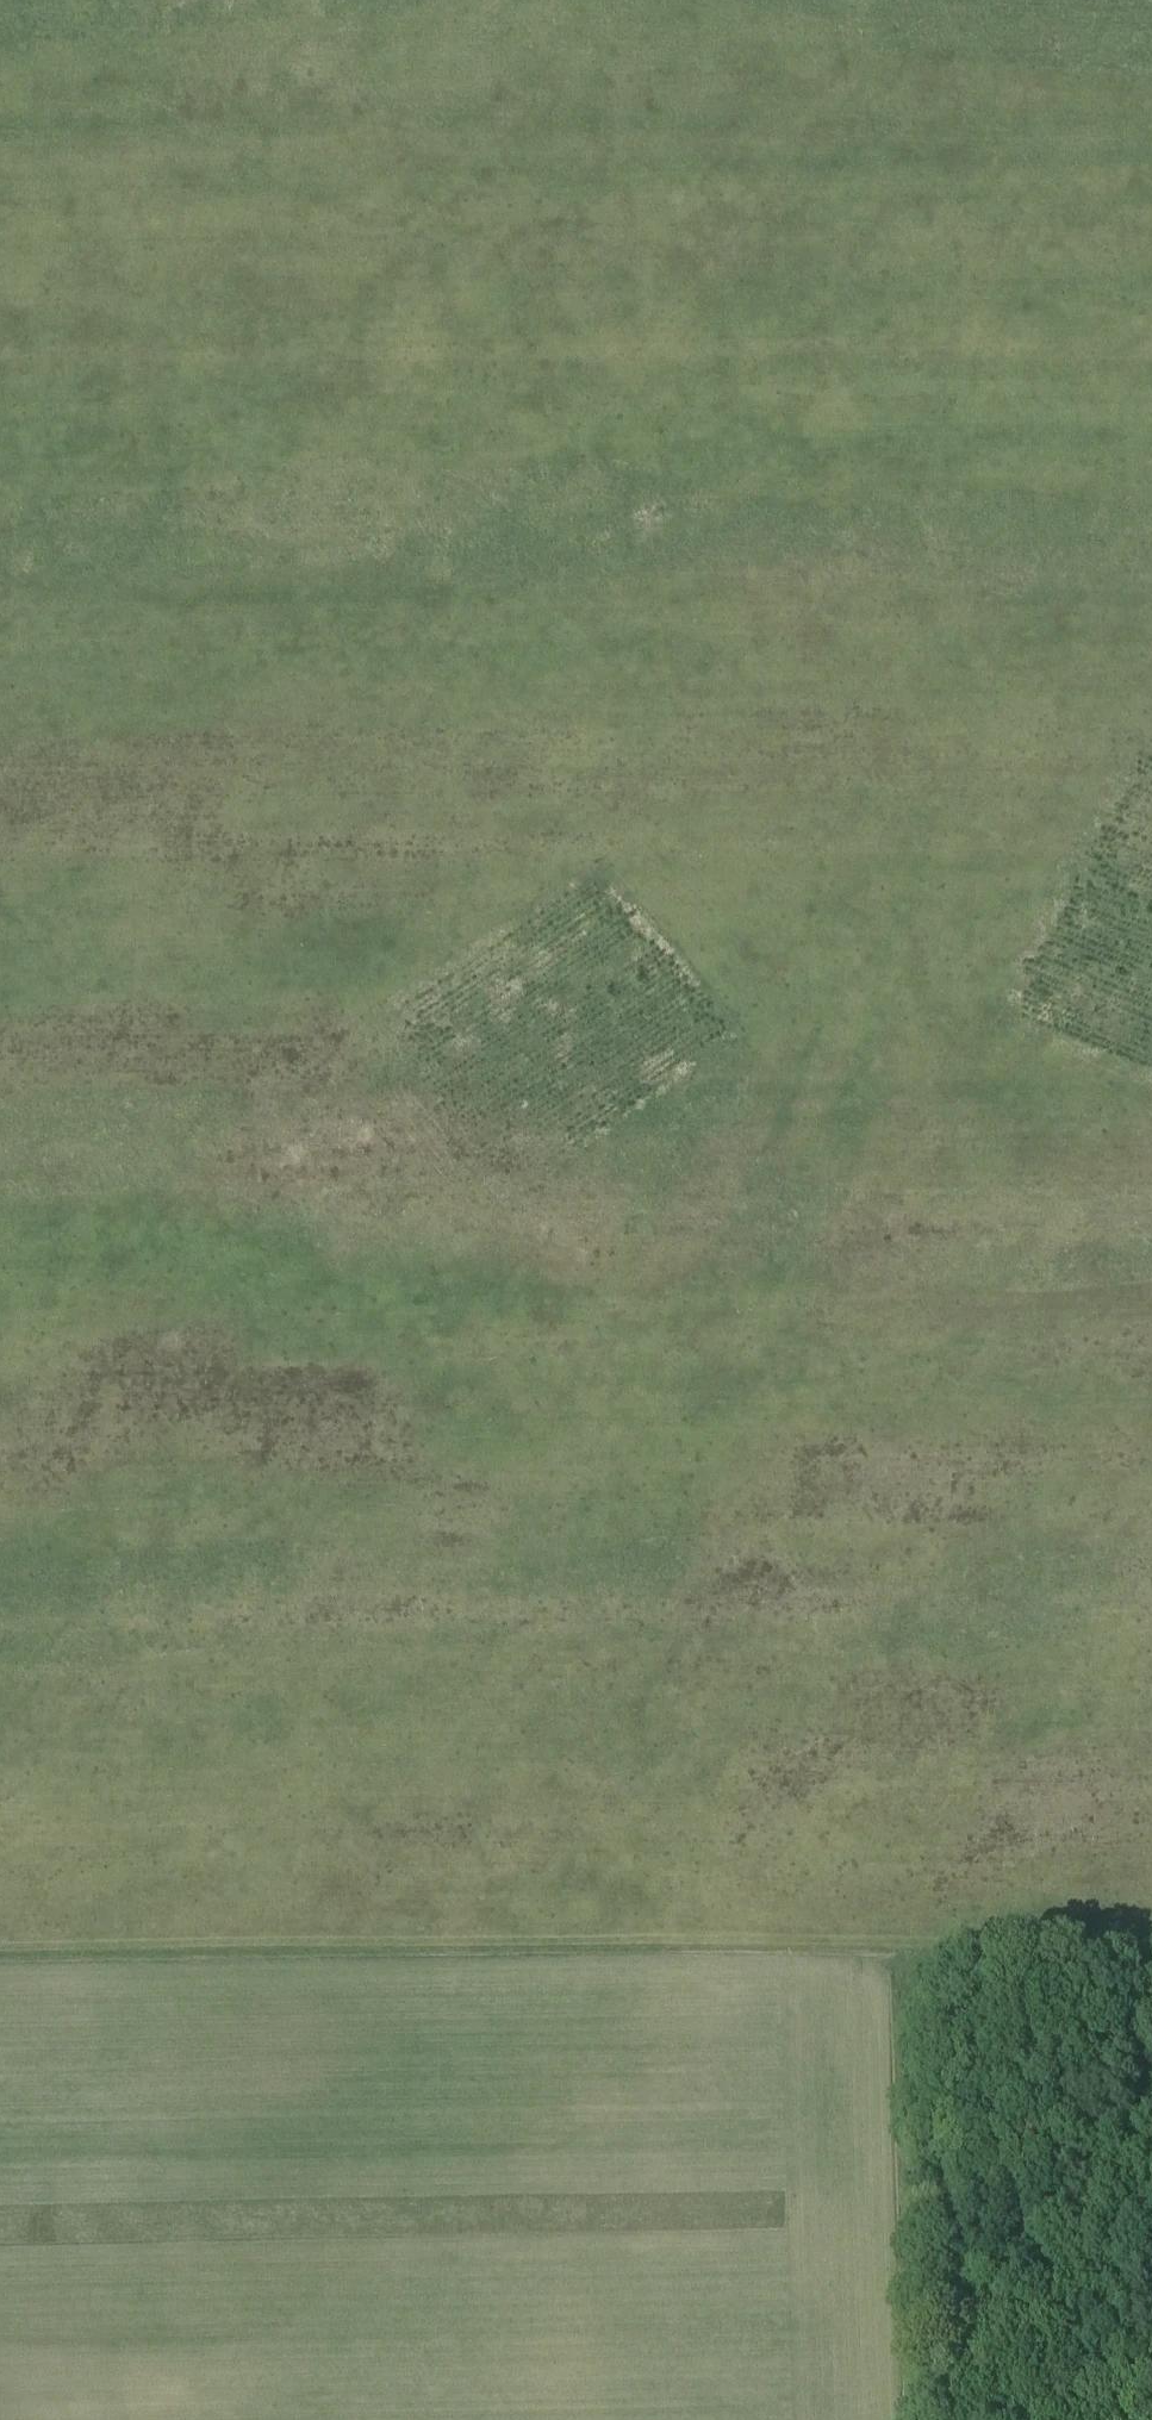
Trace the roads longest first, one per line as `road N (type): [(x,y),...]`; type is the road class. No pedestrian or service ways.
road 1 (track): [(0,1948),(903,1941)]
road 2 (track): [(903,1941),(919,2419)]
road 3 (track): [(903,1941),(1151,1949)]

